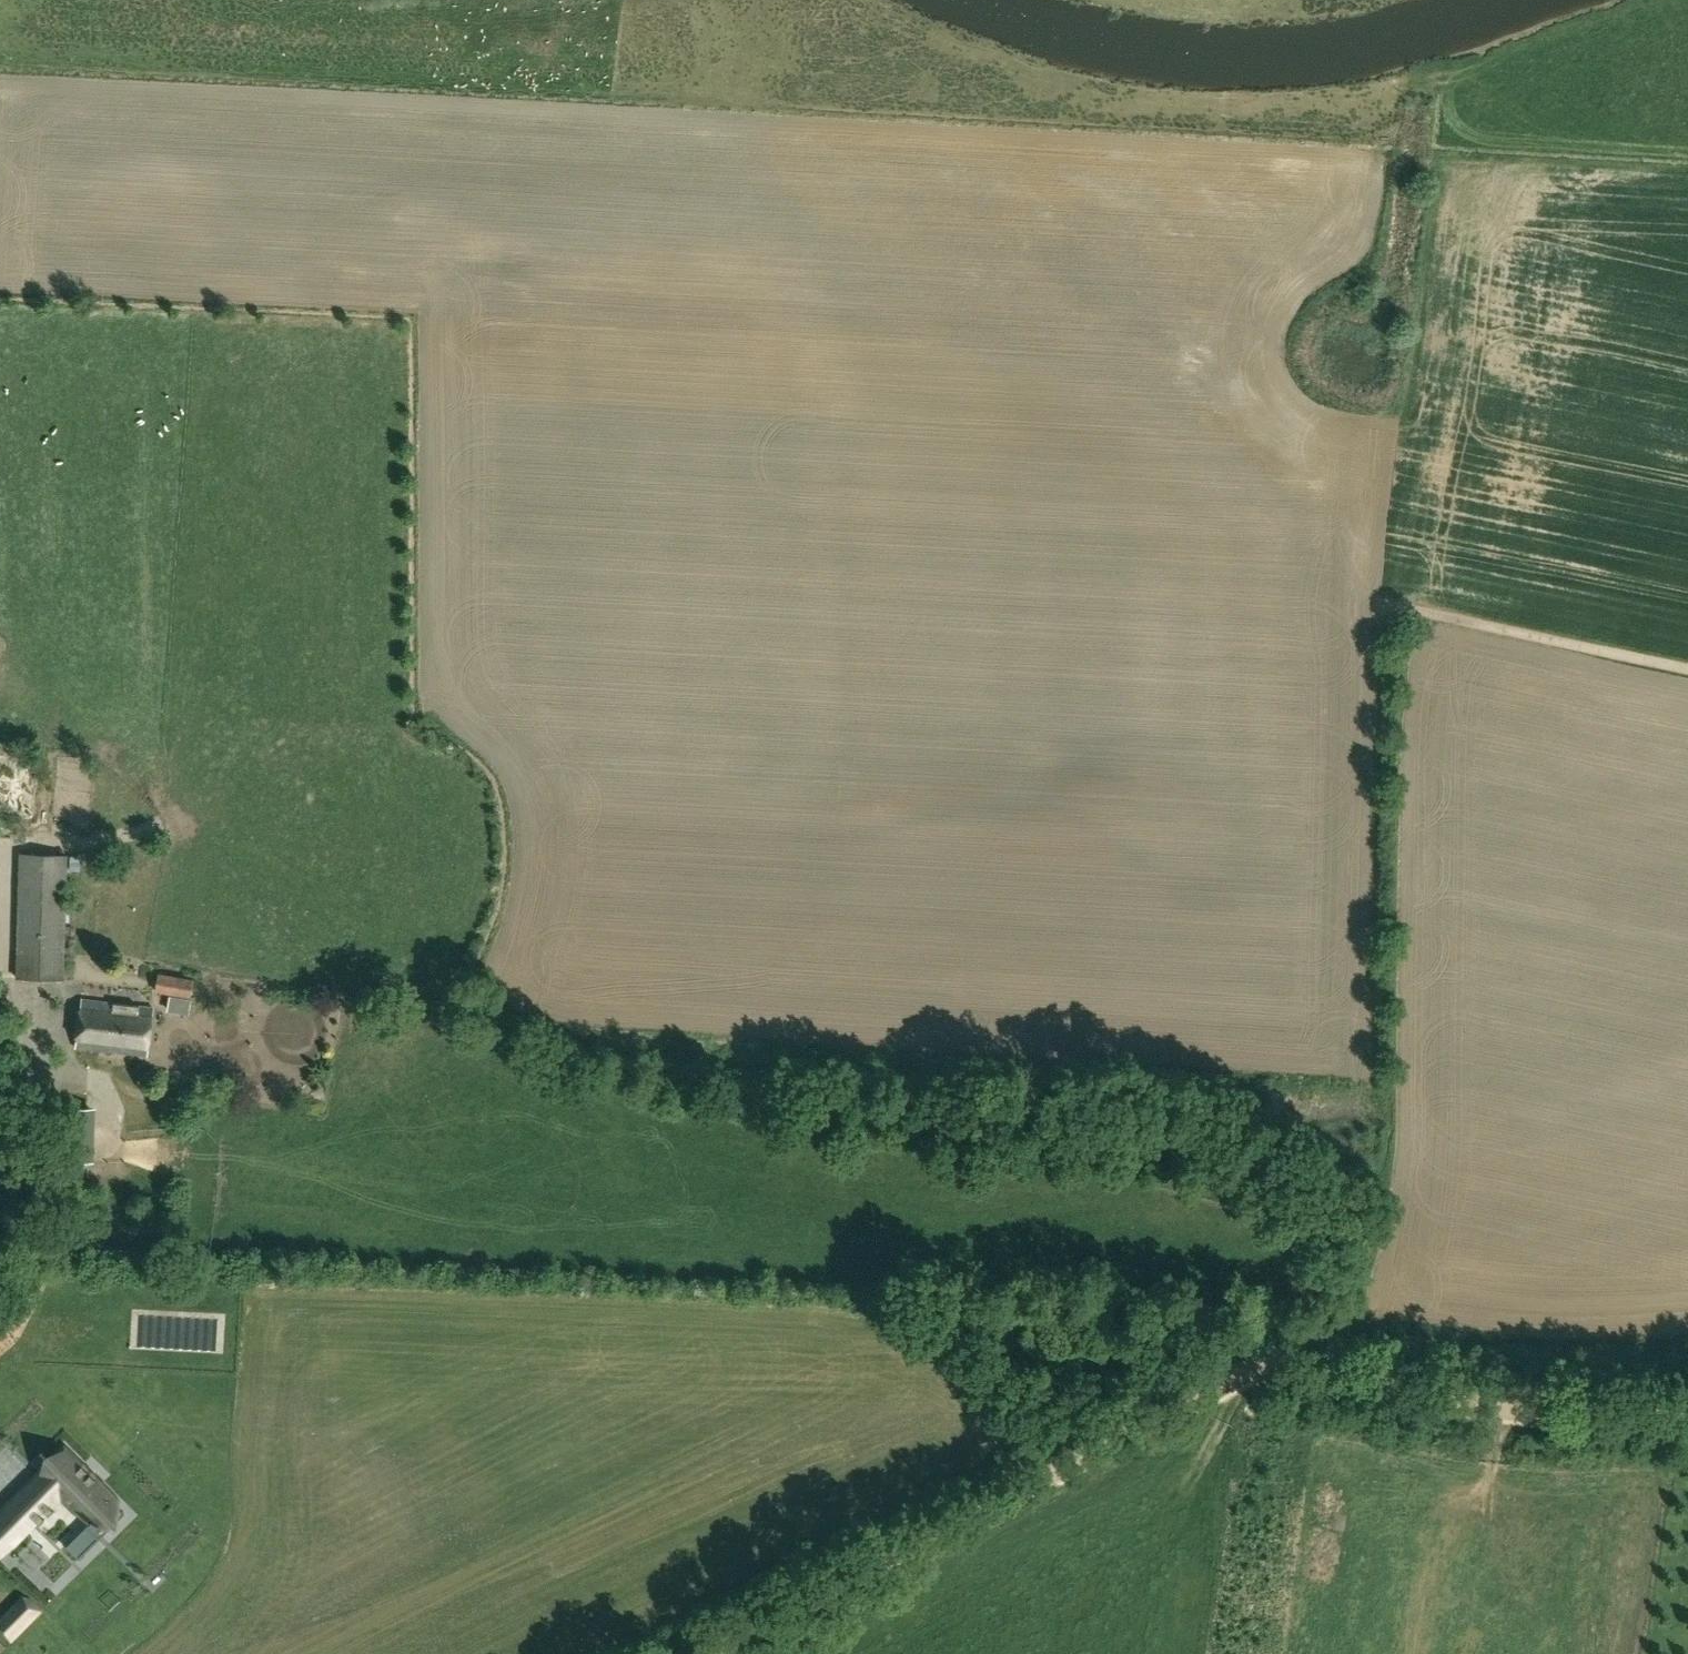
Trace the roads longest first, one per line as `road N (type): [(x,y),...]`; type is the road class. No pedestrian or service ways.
road 1 (track): [(1341,1377),(1292,1370),(1219,1385),(695,1653)]
road 2 (track): [(1341,1377),(1495,1409),(1687,1415)]
road 3 (track): [(1687,668),(1376,604)]
road 4 (unclassified): [(0,1302),(32,1259),(46,1201),(55,1093),(45,1010)]

